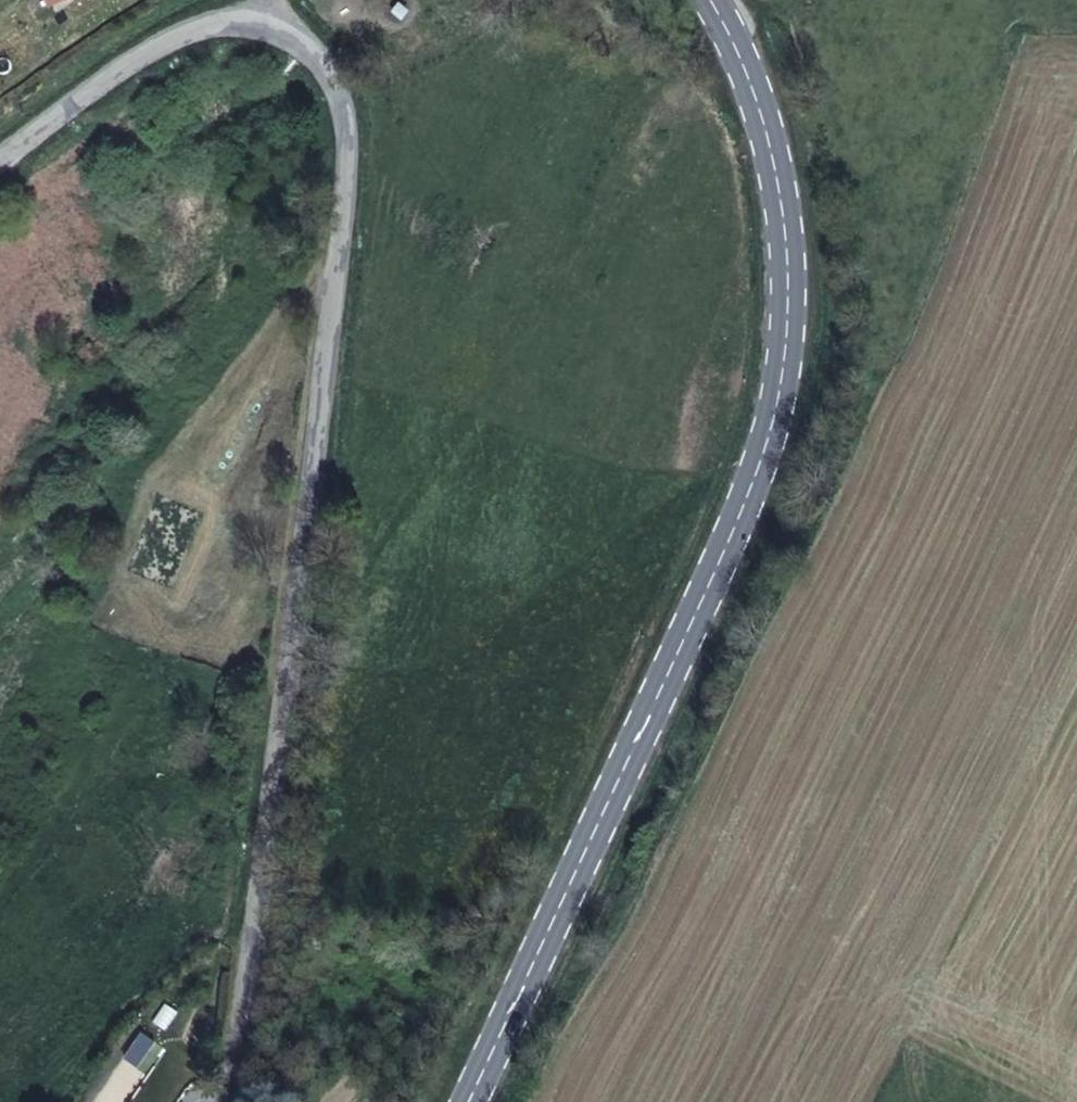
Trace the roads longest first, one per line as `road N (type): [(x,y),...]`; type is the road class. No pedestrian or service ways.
road 1 (unclassified): [(228,1101),(352,162),(316,48),(249,14),(168,40),(0,168)]
road 2 (secondary): [(715,0),(782,175),(795,264),(791,357),(757,481),(467,1101)]

